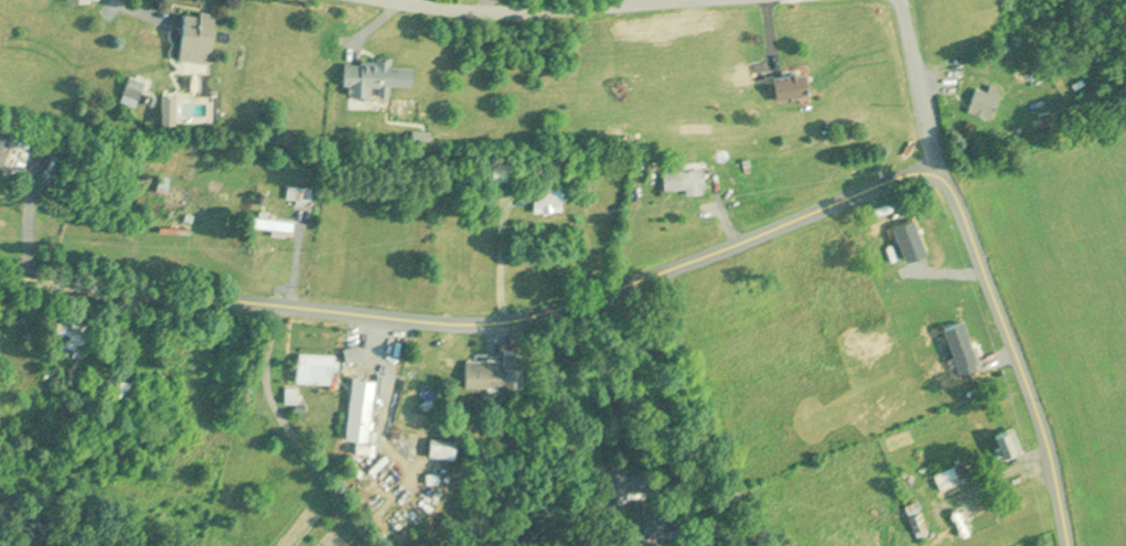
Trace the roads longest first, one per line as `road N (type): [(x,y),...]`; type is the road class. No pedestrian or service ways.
road 1 (residential): [(0,274),(503,325),(936,163),(1025,377),(1067,545)]
road 2 (residential): [(633,0),(433,11),(364,0)]
road 3 (residential): [(936,163),(897,0)]

